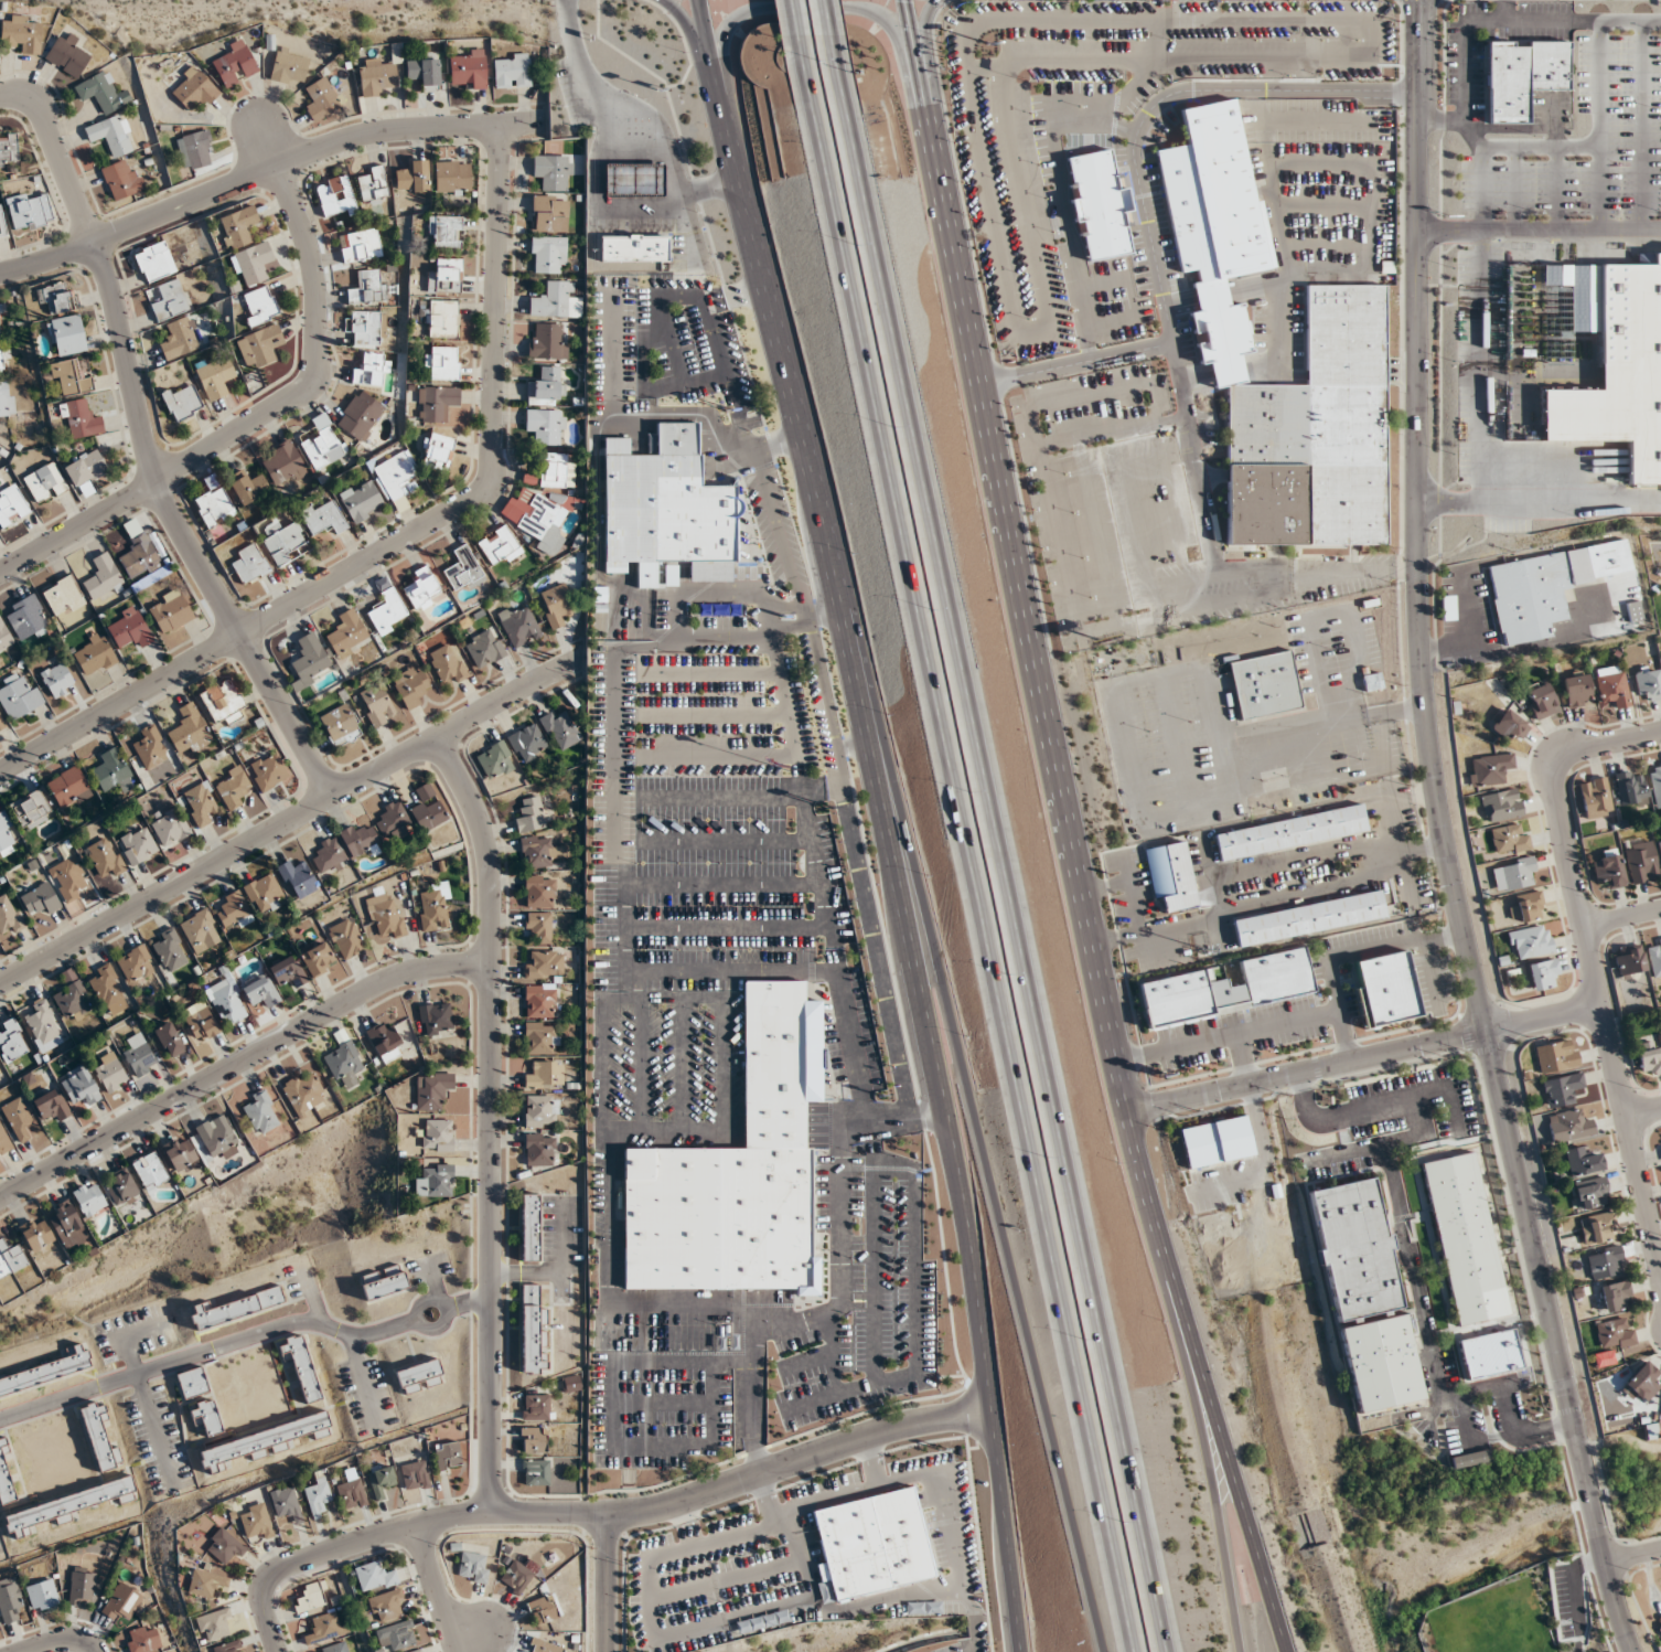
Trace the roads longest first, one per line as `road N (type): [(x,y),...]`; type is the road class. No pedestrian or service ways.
road 1 (tertiary): [(1418,0),(1422,708),(1461,930),(1607,1564),(1635,1651)]
road 2 (motorway): [(1175,1651),(838,34)]
road 3 (motorway): [(789,39),(1125,1651)]
road 4 (secondary): [(1161,1235),(1115,1061),(909,0)]
road 5 (motorway): [(843,618),(944,983),(1111,1651)]
road 6 (secondary): [(843,618),(967,1234),(1020,1651)]
road 7 (residential): [(0,770),(483,495),(492,473),(497,125)]
road 8 (residential): [(276,1651),(262,1599),(283,1567),(463,1515),(606,1518),(883,1428),(989,1410)]
road 9 (residential): [(0,96),(28,100),(41,114),(93,241),(154,481),(329,796)]
road 10 (residential): [(437,739),(481,824),(490,873),(489,1513)]
road 11 (residential): [(0,983),(568,665)]
road 12 (residential): [(0,570),(310,387),(318,352),(312,280),(300,224),(260,122)]
road 13 (secondary): [(703,0),(843,618)]
road 14 (residential): [(1660,1252),(1552,786),(1561,756),(1660,732)]
road 15 (residential): [(0,274),(65,255),(349,137),(545,122)]
road 16 (residential): [(0,1189),(389,979),(491,963)]
road 17 (residential): [(1127,1109),(1598,1006)]
road 18 (secondary): [(1288,1651),(1161,1235)]
road 19 (motorway): [(1238,1651),(1161,1235)]
road 20 (secondary): [(919,53),(871,12),(762,8),(725,33),(715,58)]
road 21 (residential): [(606,1651),(606,1518)]
road 22 (residential): [(458,1651),(418,1527)]
road 23 (residential): [(329,796),(344,915)]

